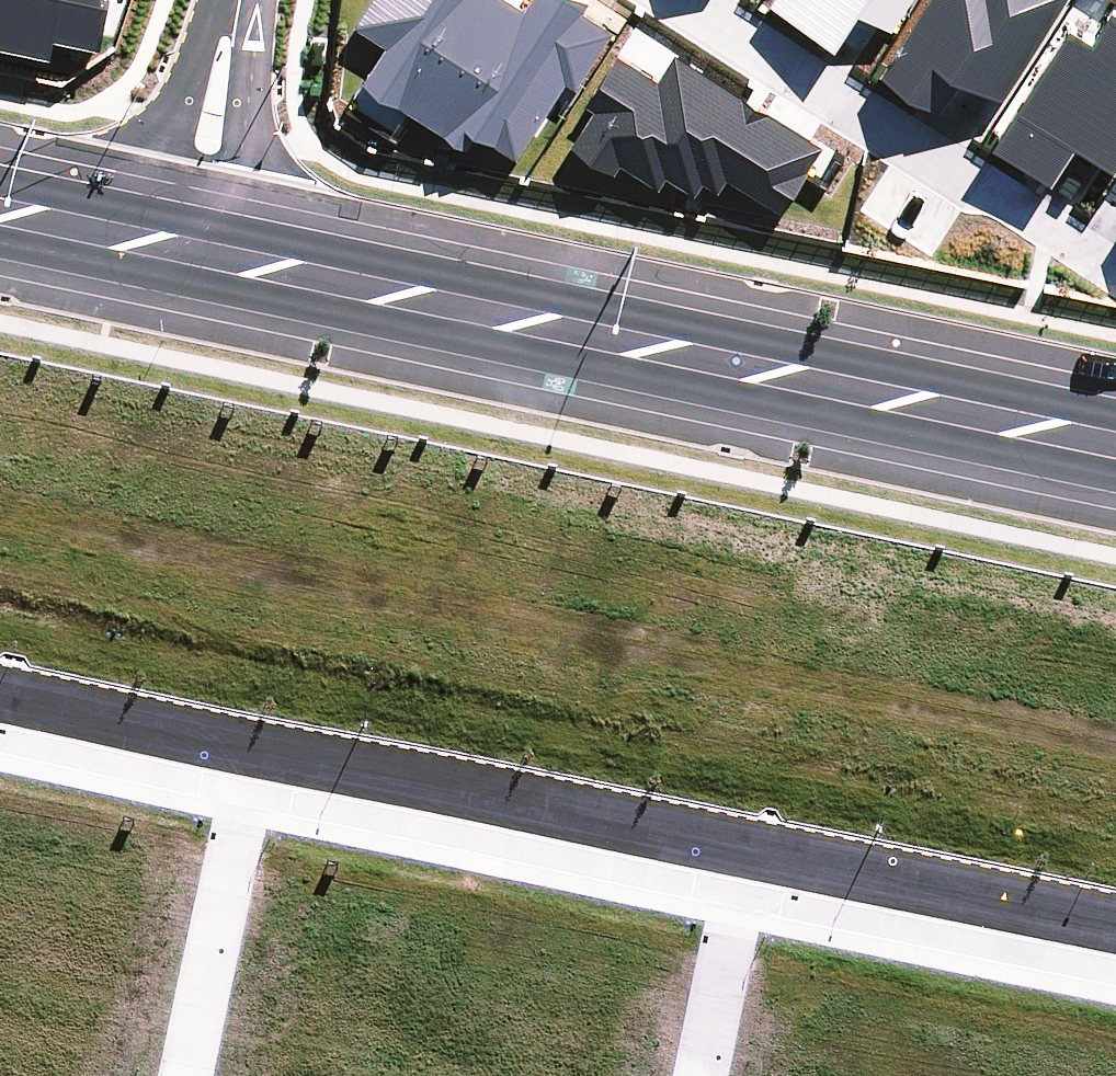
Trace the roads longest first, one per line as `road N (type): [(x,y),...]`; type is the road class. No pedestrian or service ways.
road 1 (residential): [(0,677),(1115,922)]
road 2 (secondary): [(189,252),(1115,447)]
road 3 (residential): [(686,0),(1087,271)]
road 4 (residential): [(189,252),(239,0)]
road 5 (secondary): [(0,212),(189,252)]
road 6 (residential): [(176,1075),(205,912)]
road 7 (residential): [(702,1075),(733,928)]

